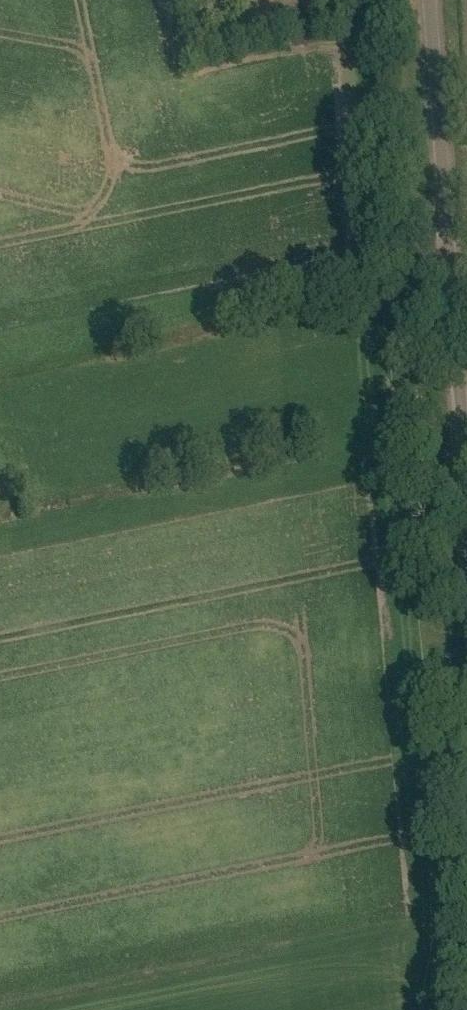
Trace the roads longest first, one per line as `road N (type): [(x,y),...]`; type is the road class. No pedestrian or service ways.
road 1 (unclassified): [(466,519),(426,0)]

